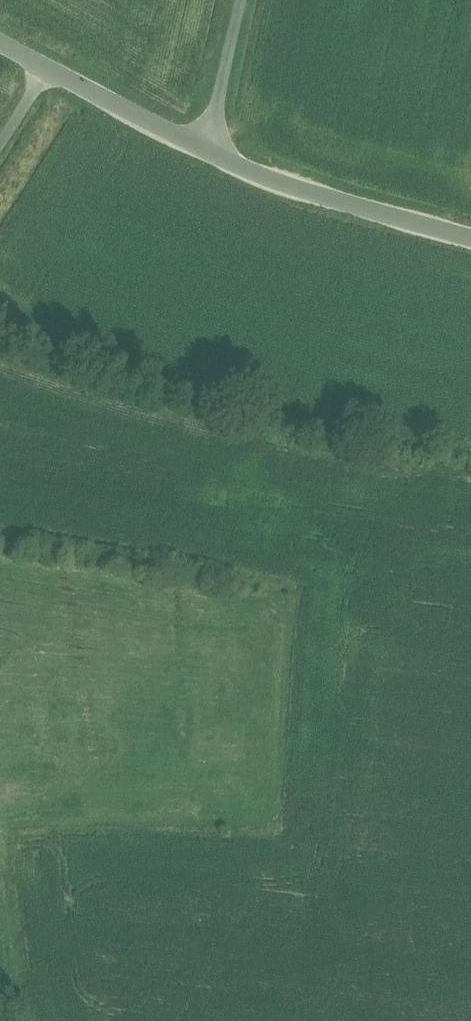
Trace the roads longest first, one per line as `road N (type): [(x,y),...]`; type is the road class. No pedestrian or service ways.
road 1 (unclassified): [(470,238),(206,153)]
road 2 (unclassified): [(206,153),(0,43)]
road 3 (residential): [(244,0),(206,153)]

